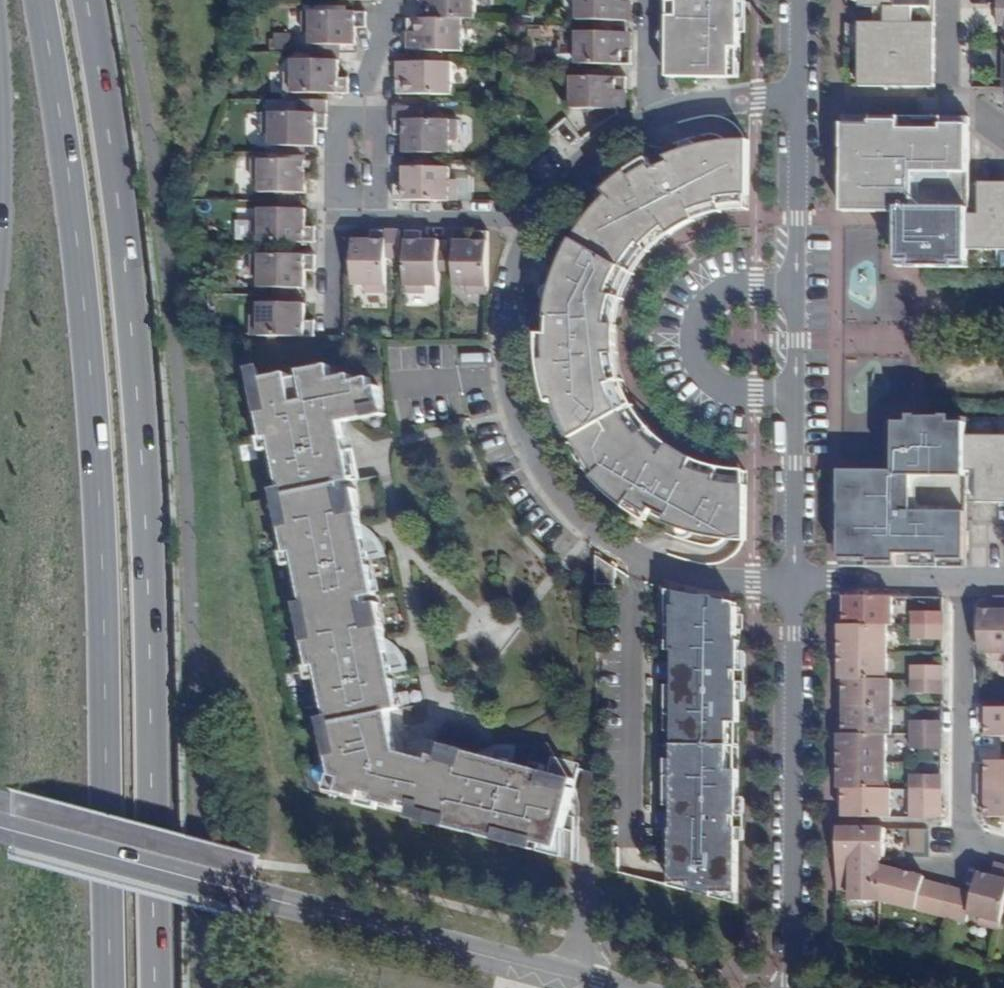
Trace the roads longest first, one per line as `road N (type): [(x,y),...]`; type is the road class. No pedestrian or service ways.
road 1 (primary): [(39,0),(84,303),(100,498),(109,987)]
road 2 (primary): [(156,987),(144,469),(115,171),(86,0)]
road 3 (residential): [(0,831),(610,987)]
road 4 (residential): [(543,212),(526,237),(501,343),(510,407),(546,474),(592,526),(640,561),(753,583)]
road 5 (residential): [(794,583),(797,98)]
road 6 (residential): [(790,987),(794,583)]
road 7 (residential): [(963,580),(961,834),(1003,845)]
road 8 (residential): [(337,204),(340,126),(365,126),(405,0)]
road 9 (unclassified): [(0,30),(7,163),(0,255)]
road 10 (residential): [(337,204),(543,212)]
road 11 (residential): [(963,580),(794,583)]
road 12 (residential): [(797,98),(953,98)]
road 13 (residential): [(652,118),(574,164),(543,212)]
road 14 (residential): [(333,327),(337,204)]

